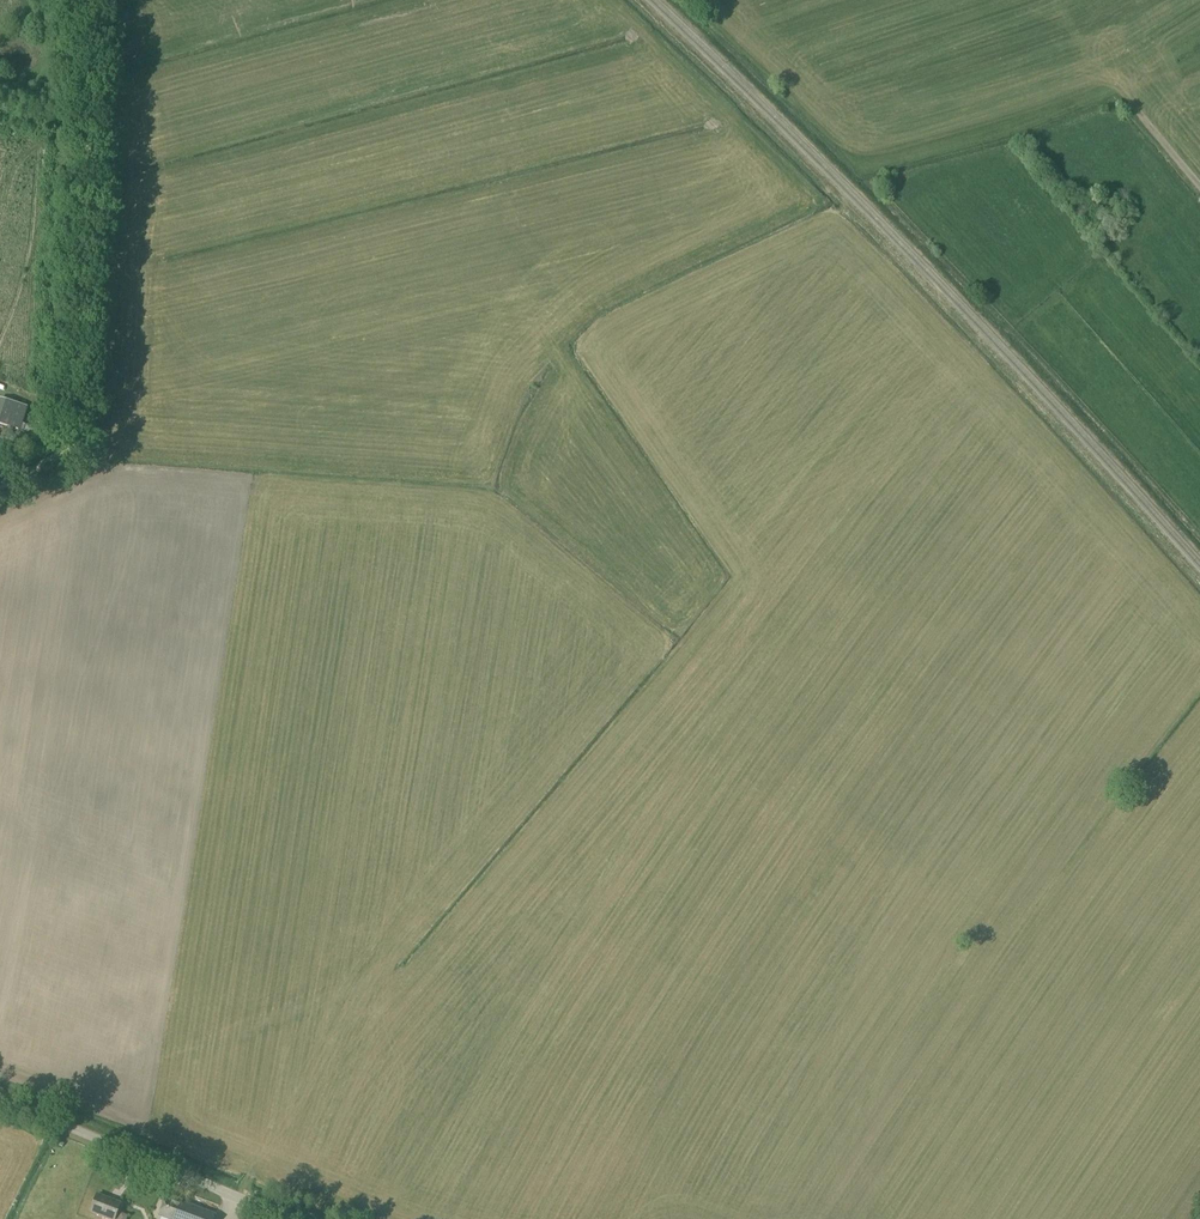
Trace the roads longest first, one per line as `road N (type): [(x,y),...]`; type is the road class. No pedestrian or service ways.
road 1 (track): [(81,0),(88,97),(69,446),(0,483)]
road 2 (unclassified): [(0,1100),(293,1218)]

